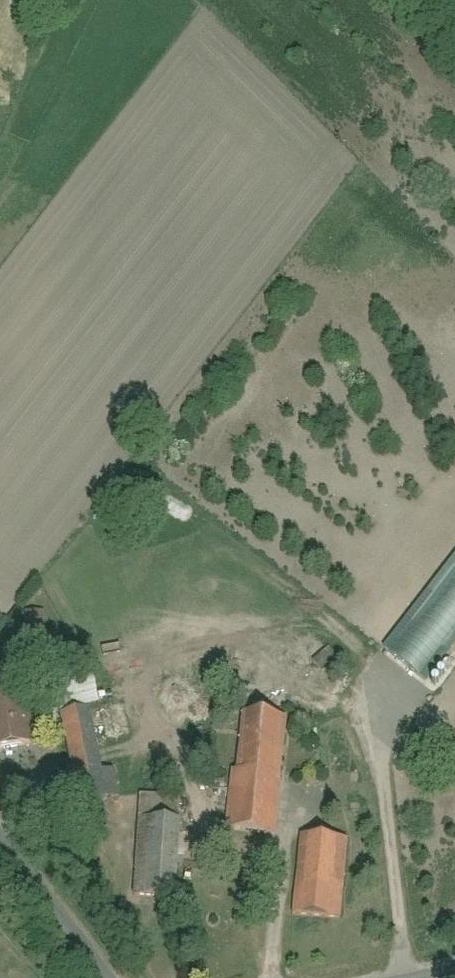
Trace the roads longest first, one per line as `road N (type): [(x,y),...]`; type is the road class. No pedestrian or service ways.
road 1 (unclassified): [(0,836),(112,977)]

